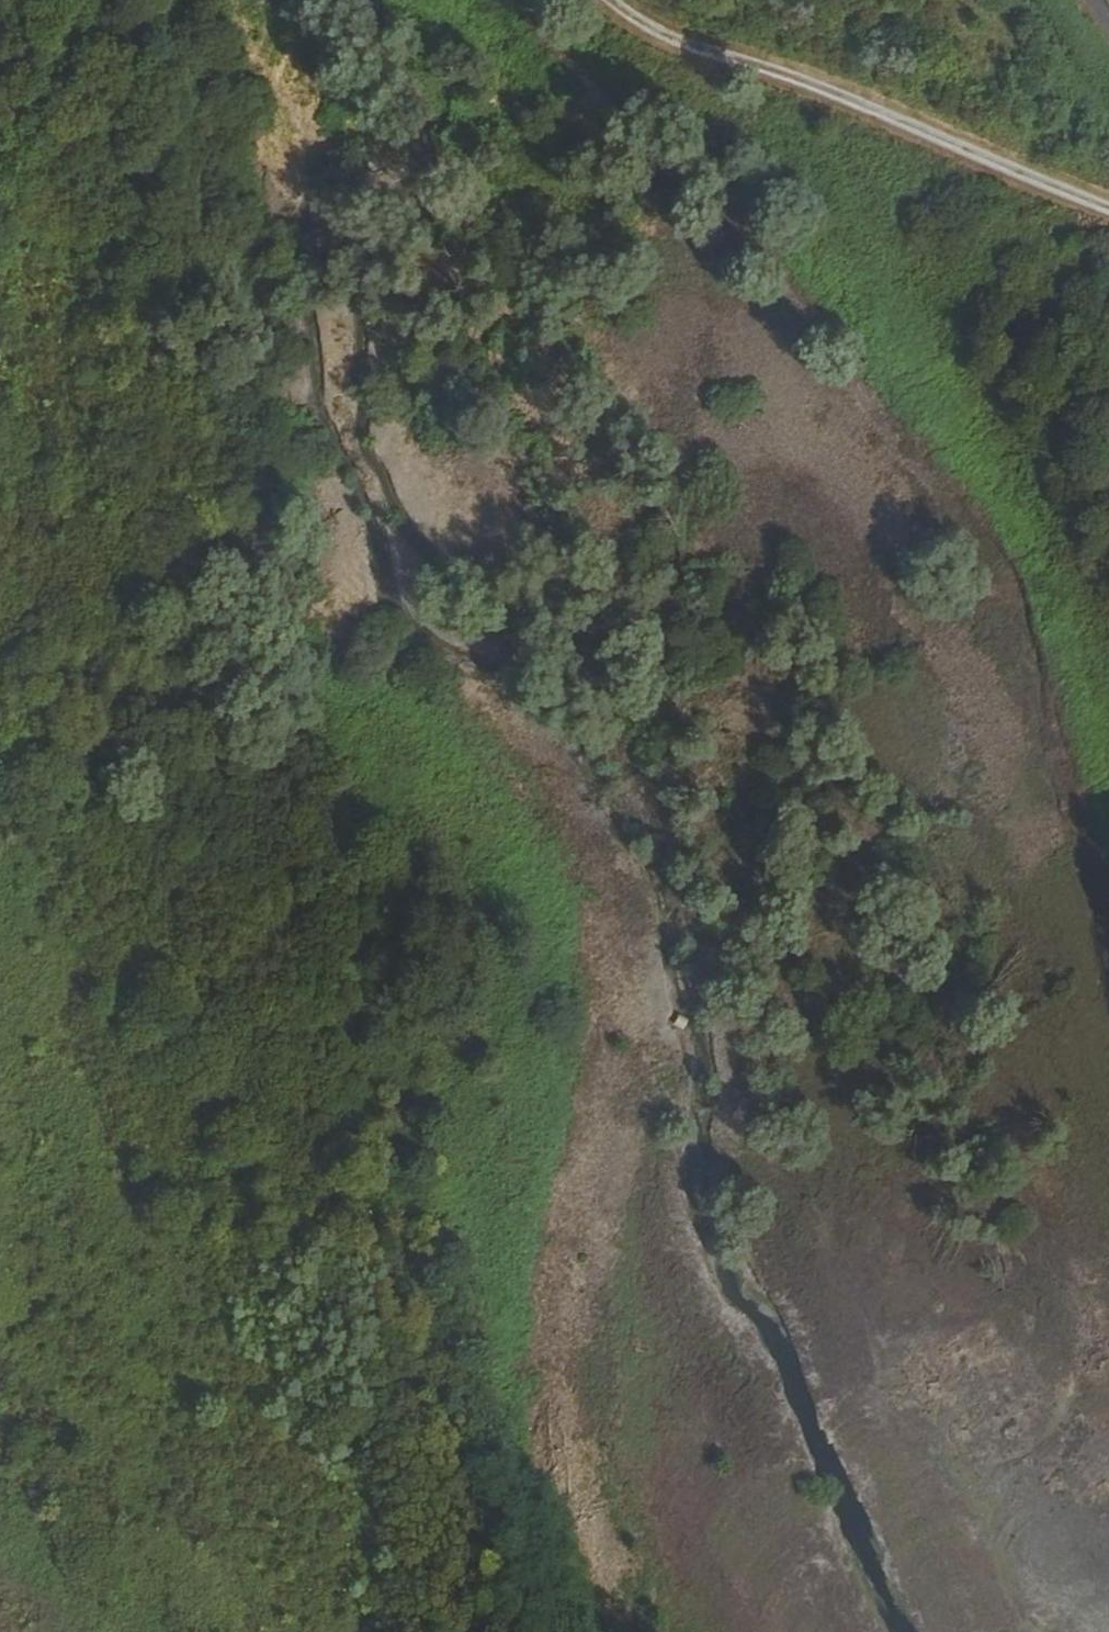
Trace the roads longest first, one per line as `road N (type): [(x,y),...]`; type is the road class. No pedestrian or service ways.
road 1 (track): [(613,0),(730,68)]

